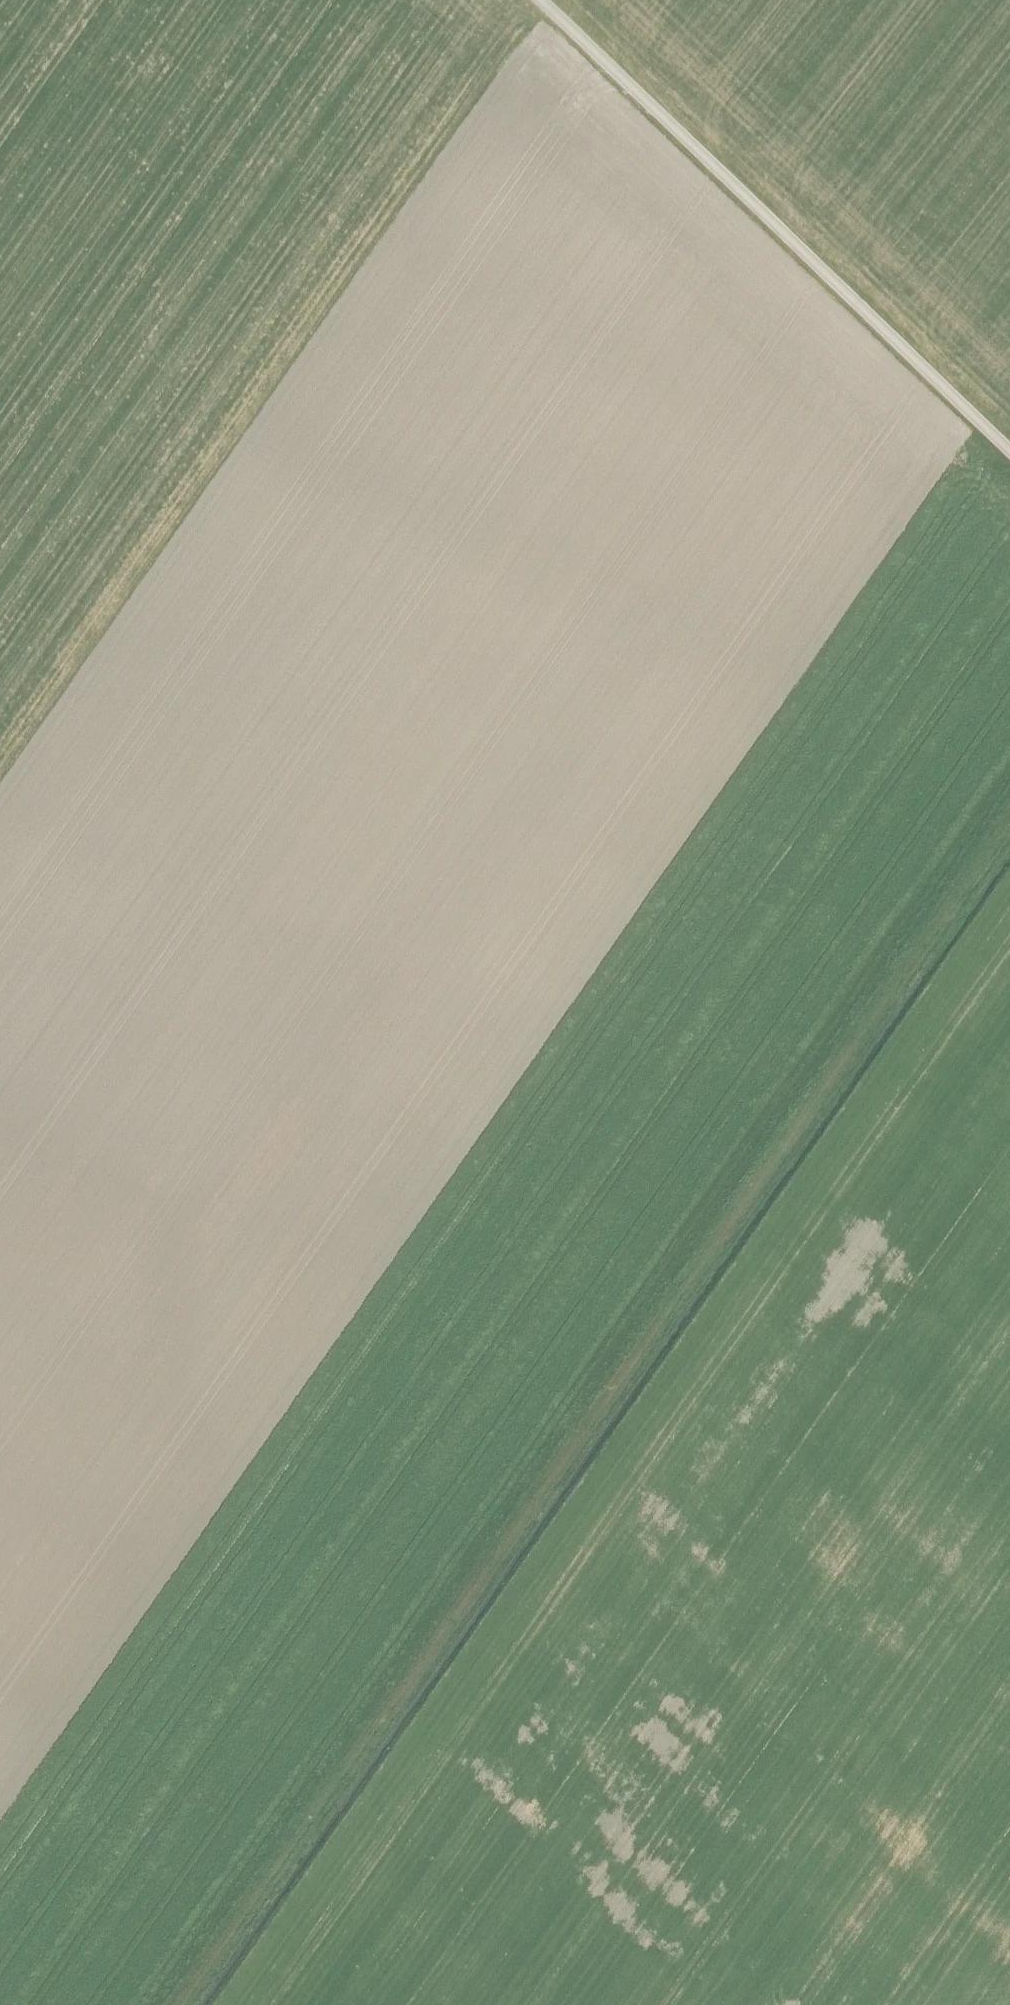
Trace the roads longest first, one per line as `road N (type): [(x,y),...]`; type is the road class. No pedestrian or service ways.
road 1 (unclassified): [(1009,450),(537,0)]

